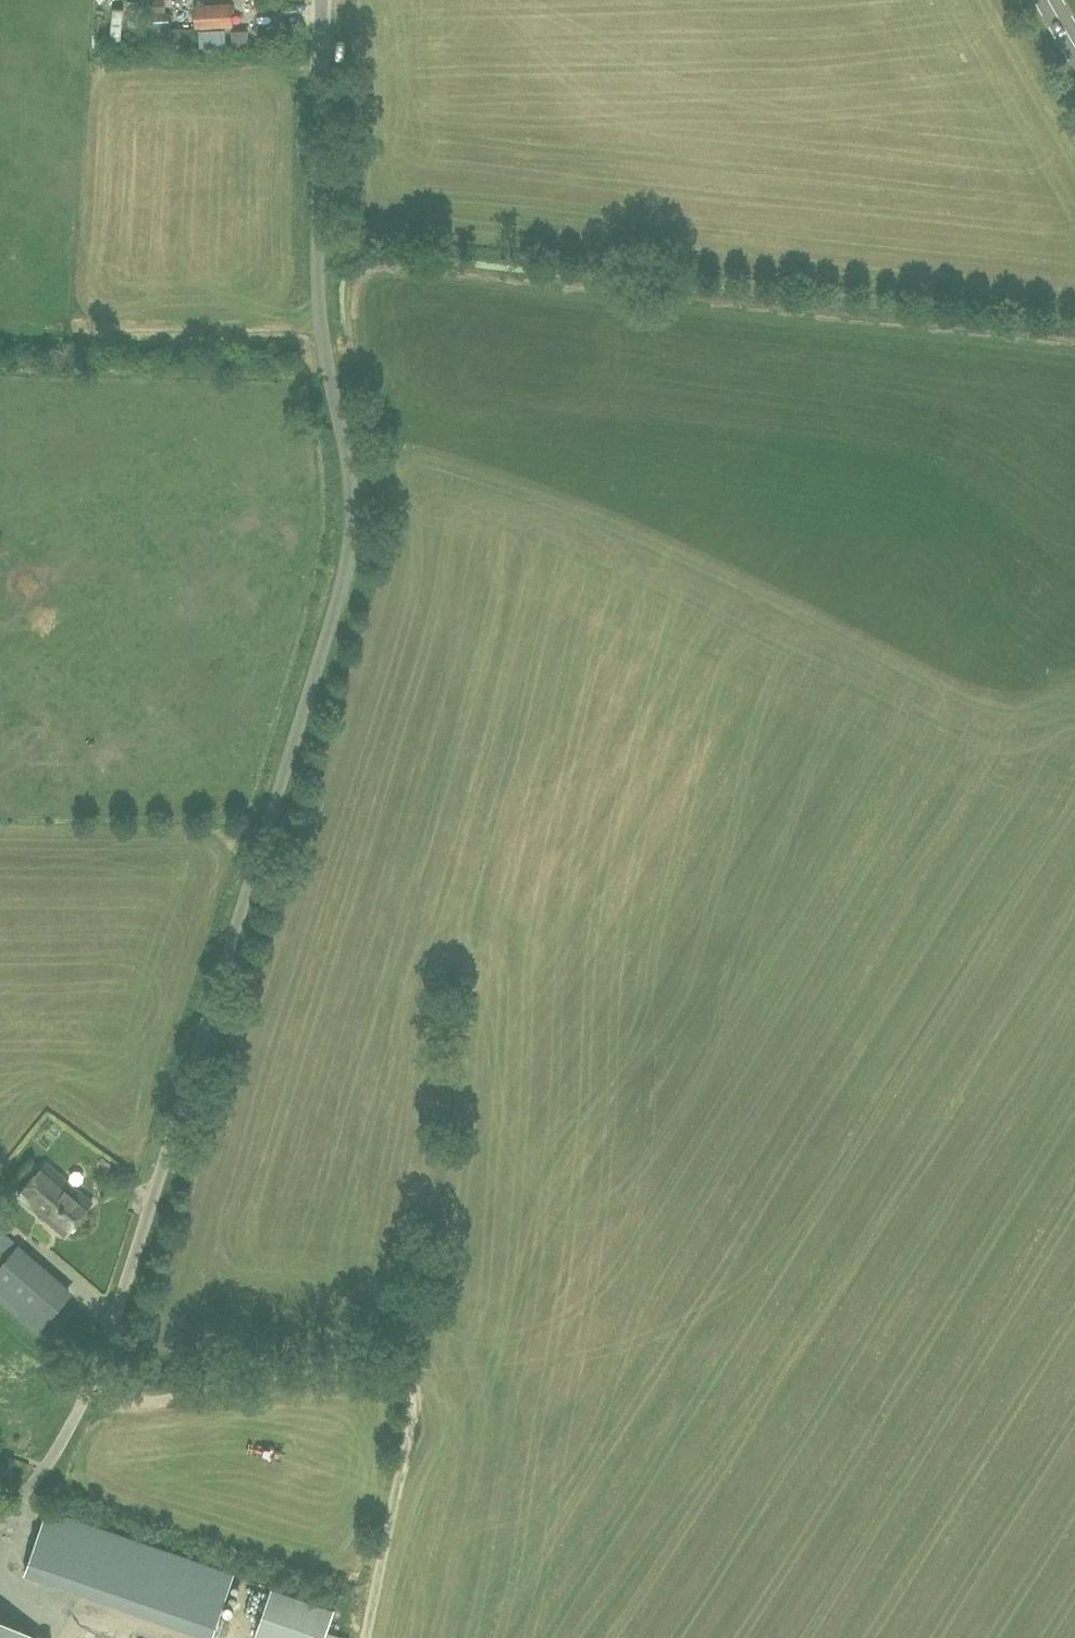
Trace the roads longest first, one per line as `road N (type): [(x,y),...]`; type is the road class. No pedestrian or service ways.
road 1 (unclassified): [(69,1380),(335,605),(346,527),(319,310),(317,0)]

